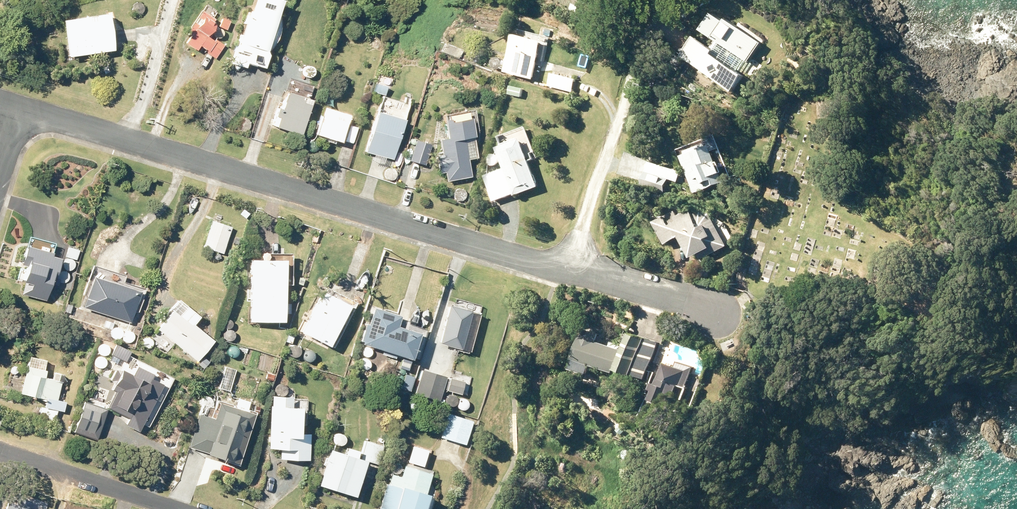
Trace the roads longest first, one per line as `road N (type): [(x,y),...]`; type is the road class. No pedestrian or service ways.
road 1 (residential): [(570,270),(21,110)]
road 2 (residential): [(628,61),(570,270)]
road 3 (residential): [(175,508),(0,453)]
road 4 (residential): [(715,313),(570,270)]

